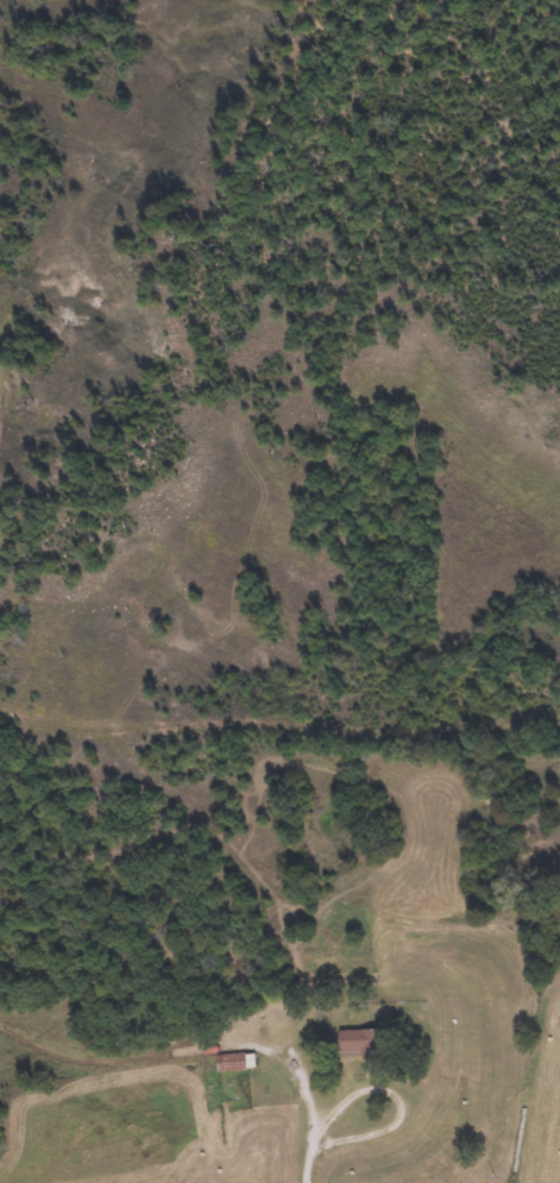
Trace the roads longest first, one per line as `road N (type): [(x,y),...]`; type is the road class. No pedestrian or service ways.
road 1 (residential): [(301,1101),(276,1068),(40,1121),(0,1109)]

